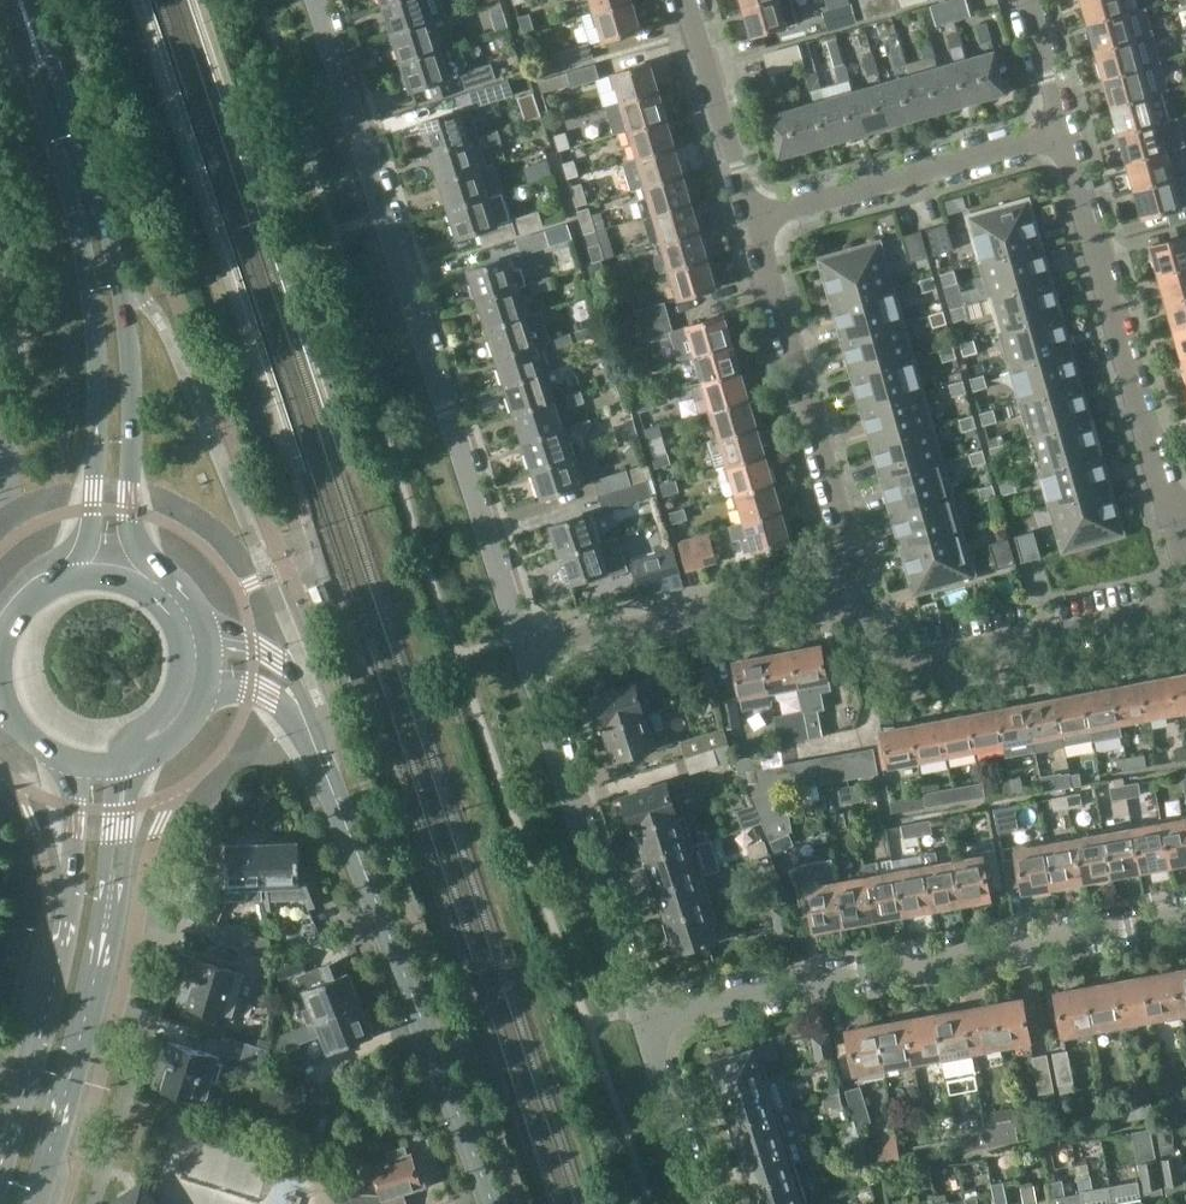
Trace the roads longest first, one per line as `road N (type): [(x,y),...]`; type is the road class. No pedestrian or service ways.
road 1 (residential): [(521,648),(316,0)]
road 2 (primary): [(207,636),(193,601),(143,551),(134,521),(132,342),(112,245),(56,72),(37,41)]
road 3 (residential): [(638,1010),(1185,914)]
road 4 (primary): [(37,41),(38,87),(87,250),(104,347),(95,510),(76,574)]
road 5 (tertiary): [(493,1203),(301,707)]
road 6 (primary): [(60,758),(75,808),(75,863),(33,1068),(0,1175)]
road 7 (residential): [(1179,525),(1069,141)]
road 8 (residential): [(861,581),(894,661),(924,670),(1185,610)]
road 9 (residential): [(638,1010),(521,648)]
road 10 (residential): [(861,581),(760,222)]
road 11 (residential): [(521,648),(861,581)]
road 12 (residential): [(760,222),(1069,141)]
road 13 (primary): [(34,1203),(109,905)]
road 14 (residential): [(760,222),(695,0)]
road 15 (residential): [(700,1203),(638,1010)]
road 16 (primary): [(117,766),(128,741),(169,706),(181,684),(177,630)]
road 17 (primary): [(109,905),(123,869),(141,760)]
road 18 (residential): [(1069,141),(1031,0)]
road 19 (primary): [(109,905),(105,868),(117,766)]
road 20 (tertiary): [(301,707),(275,657),(207,636)]
road 21 (primary): [(177,630),(143,589),(76,574)]

